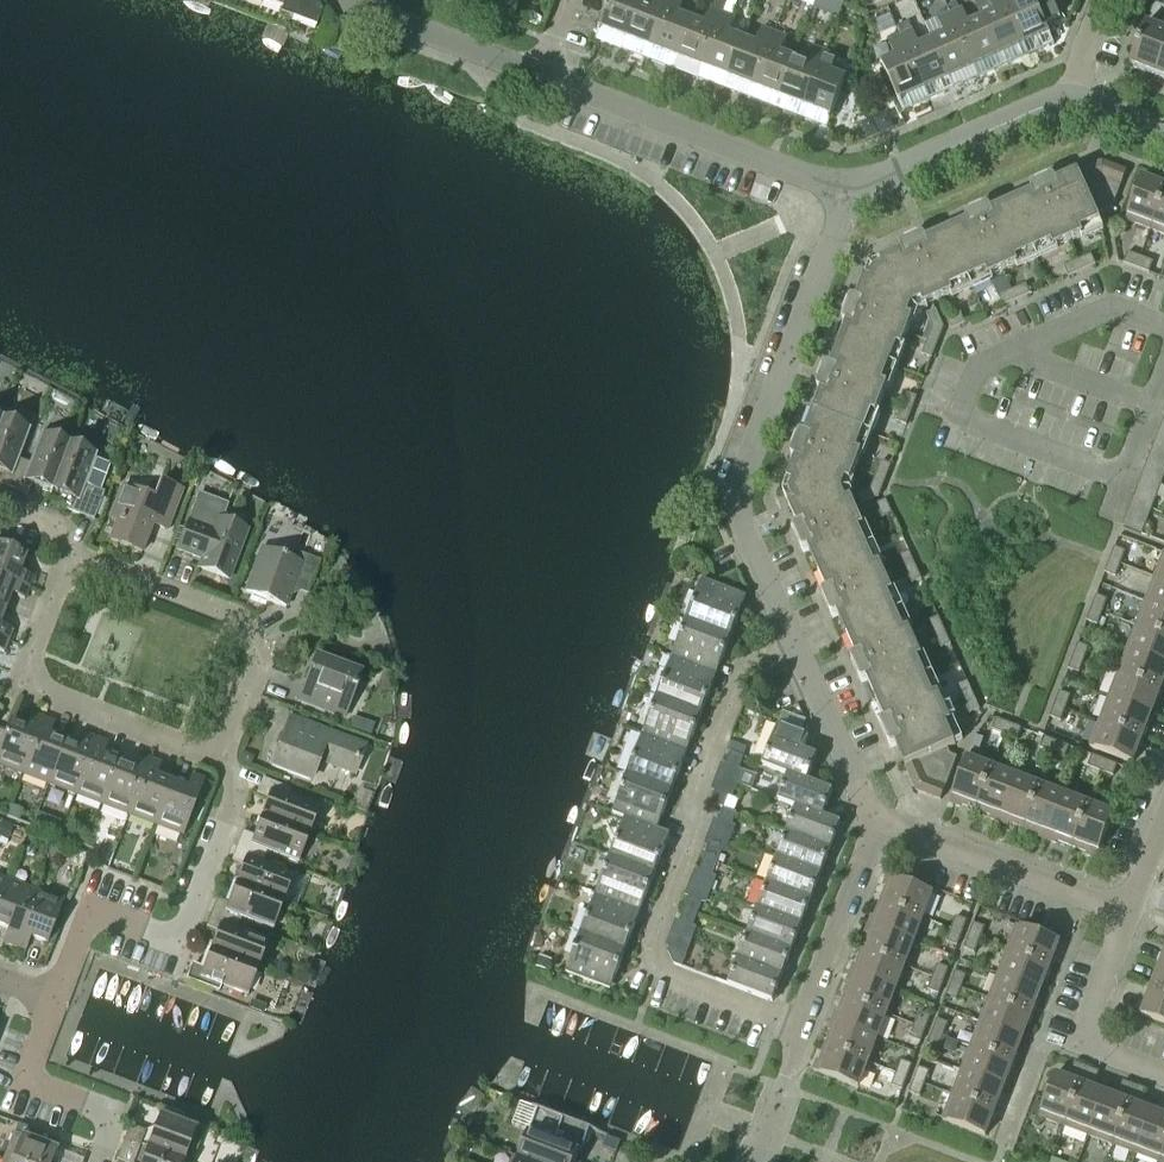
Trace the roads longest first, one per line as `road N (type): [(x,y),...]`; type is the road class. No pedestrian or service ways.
road 1 (residential): [(802,1031),(654,973),(736,689),(796,646)]
road 2 (residential): [(796,646),(739,525),(740,478),(850,195)]
road 3 (residential): [(51,998),(83,924),(181,961),(240,802),(225,760)]
road 4 (residential): [(225,760),(23,686),(69,564)]
road 5 (residential): [(850,195),(538,79)]
road 6 (residential): [(225,760),(263,652),(224,616),(69,564)]
road 7 (residential): [(1126,916),(873,822)]
road 8 (residential): [(850,195),(1065,102)]
road 9 (residential): [(97,1161),(114,1113),(23,1078),(51,998)]
road 10 (residential): [(802,1031),(873,822)]
road 11 (residential): [(1163,1074),(1092,1046),(1126,916)]
road 12 (residential): [(538,79),(358,0)]
road 13 (residential): [(873,822),(796,646)]
road 14 (residential): [(751,1161),(802,1031)]

